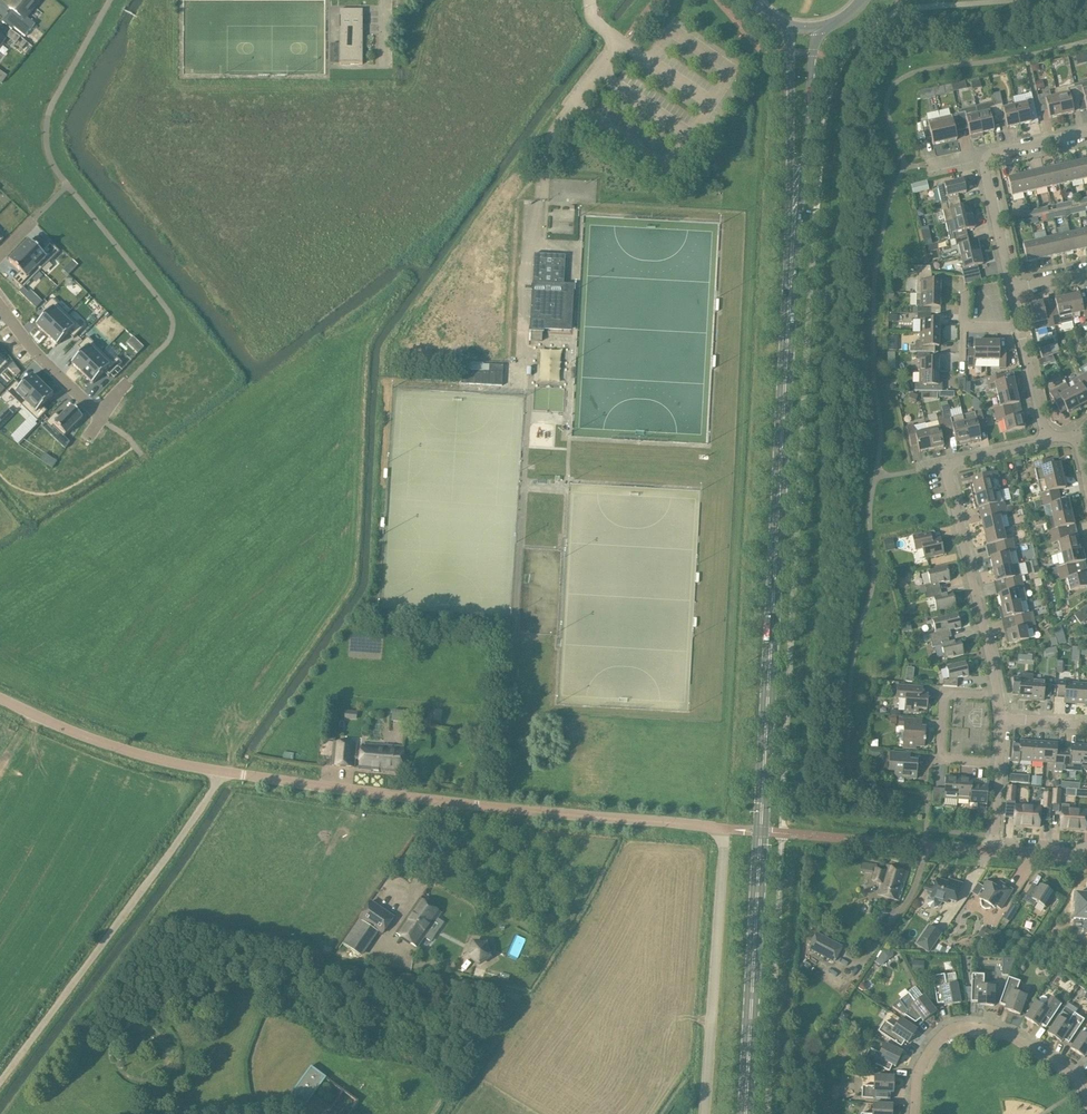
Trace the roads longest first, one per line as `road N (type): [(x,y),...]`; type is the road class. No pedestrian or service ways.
road 1 (tertiary): [(704,1113),(724,829),(242,776),(93,741),(0,698)]
road 2 (secondary): [(746,1113),(793,236)]
road 3 (residential): [(915,1113),(921,1065),(947,1031),(968,1027),(1014,1037),(1070,1075),(1086,1101)]
road 4 (unclassified): [(590,0),(597,25),(622,44),(549,141),(542,199)]
road 5 (residential): [(1001,695),(949,464)]
road 6 (secondary): [(786,25),(793,236)]
road 7 (secondary): [(793,236),(820,28)]
road 8 (residential): [(1001,695),(947,695),(942,763),(1000,766)]
road 9 (residential): [(0,309),(102,419)]
road 10 (residential): [(1013,295),(981,154)]
road 11 (residential): [(995,852),(857,842)]

